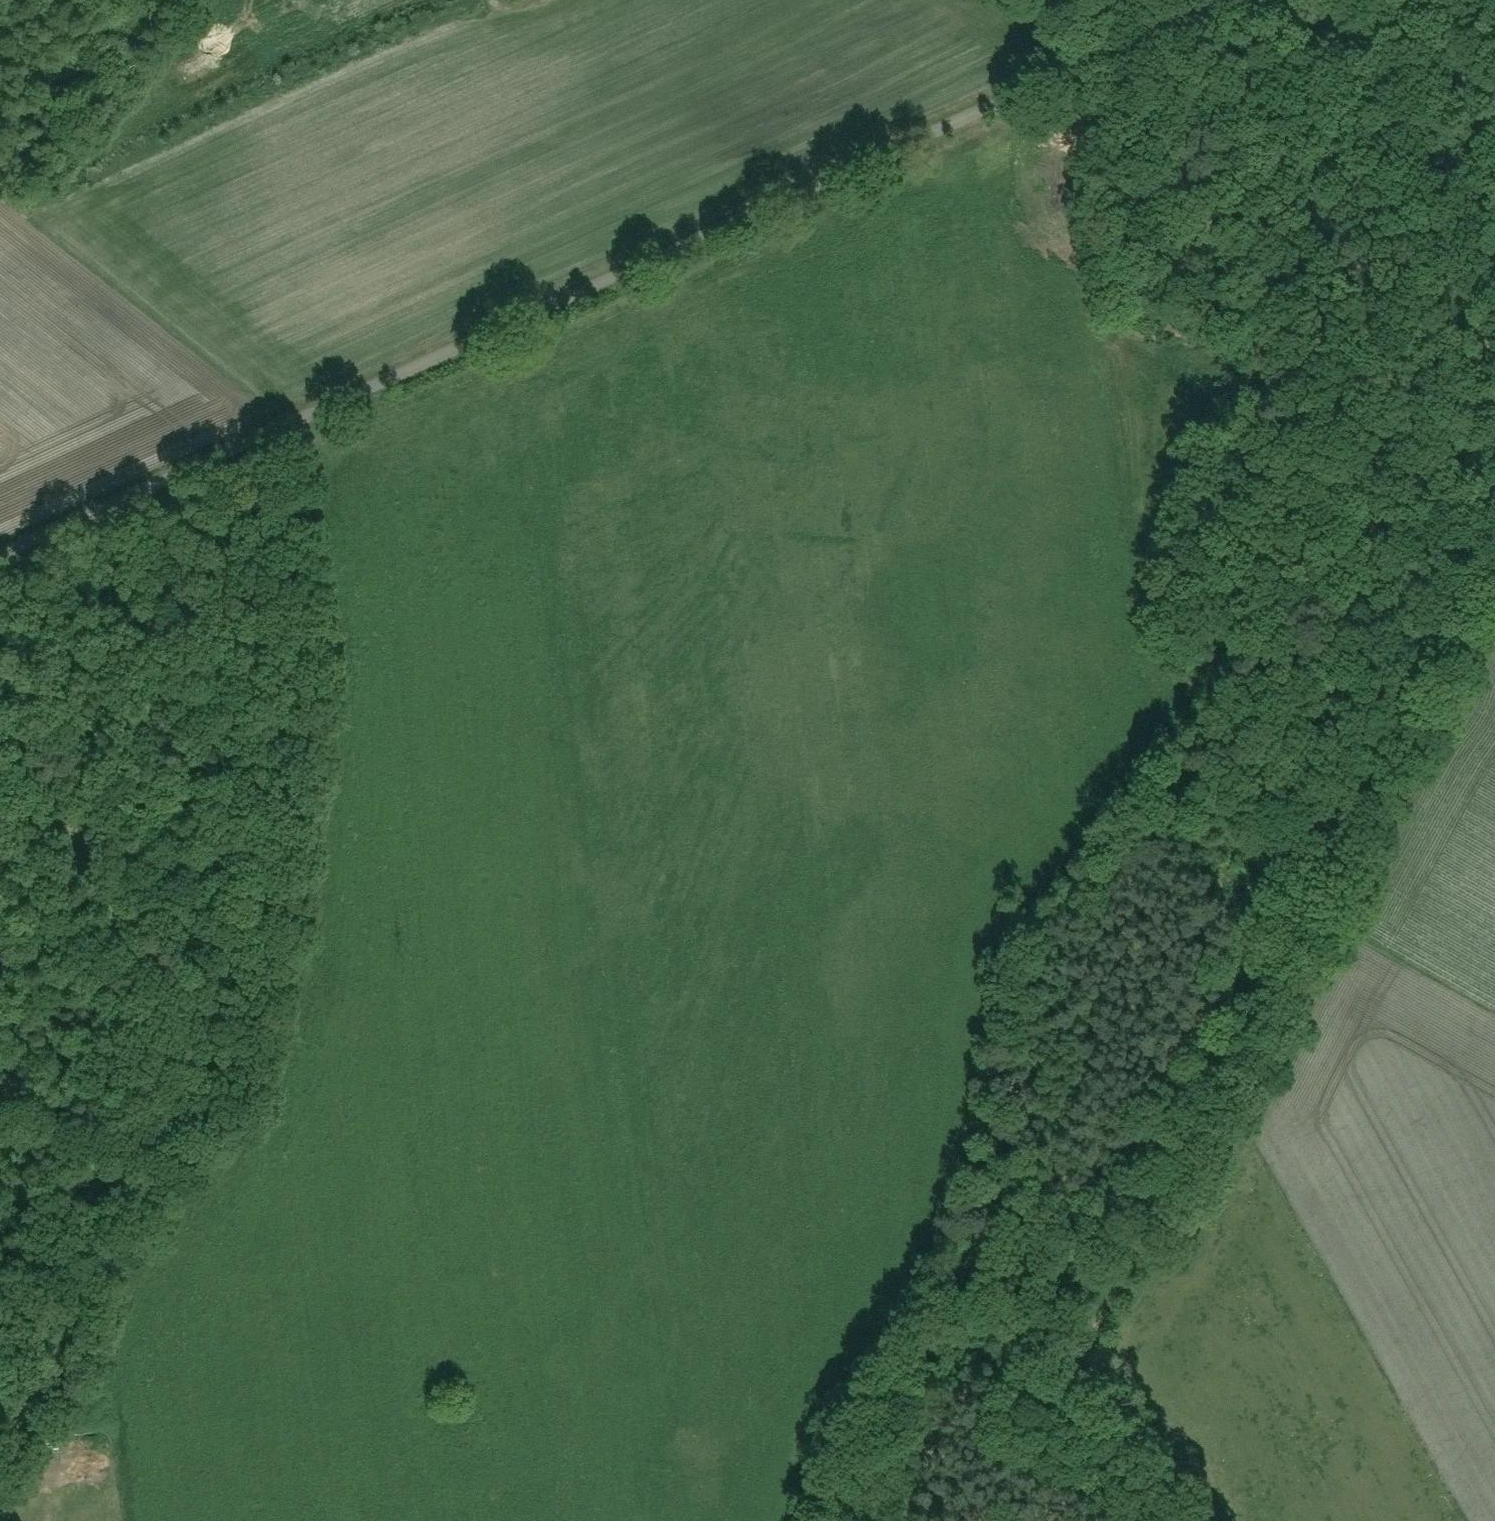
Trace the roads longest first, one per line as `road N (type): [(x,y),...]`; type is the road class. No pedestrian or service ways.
road 1 (unclassified): [(0,552),(1218,0)]
road 2 (unclassified): [(1494,94),(1242,0)]

